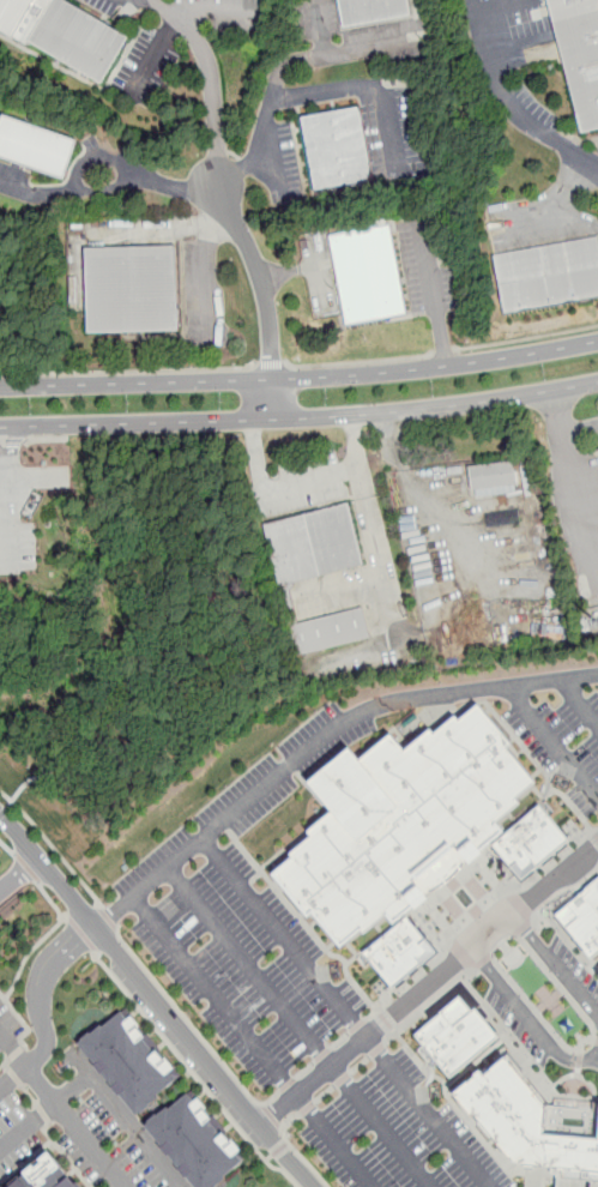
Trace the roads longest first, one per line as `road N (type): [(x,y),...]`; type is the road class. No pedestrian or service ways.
road 1 (secondary): [(597,340),(354,375),(0,386)]
road 2 (secondary): [(0,426),(351,415),(597,381)]
road 3 (residential): [(597,676),(387,703),(355,717),(91,926)]
road 4 (residential): [(310,1186),(0,816)]
road 5 (residential): [(271,420),(270,317),(221,192)]
road 6 (residential): [(91,926),(42,981),(48,1041),(34,1066),(0,1093)]
road 7 (residential): [(473,948),(558,1053),(580,1061),(596,1054)]
road 8 (residential): [(597,1016),(514,915)]

